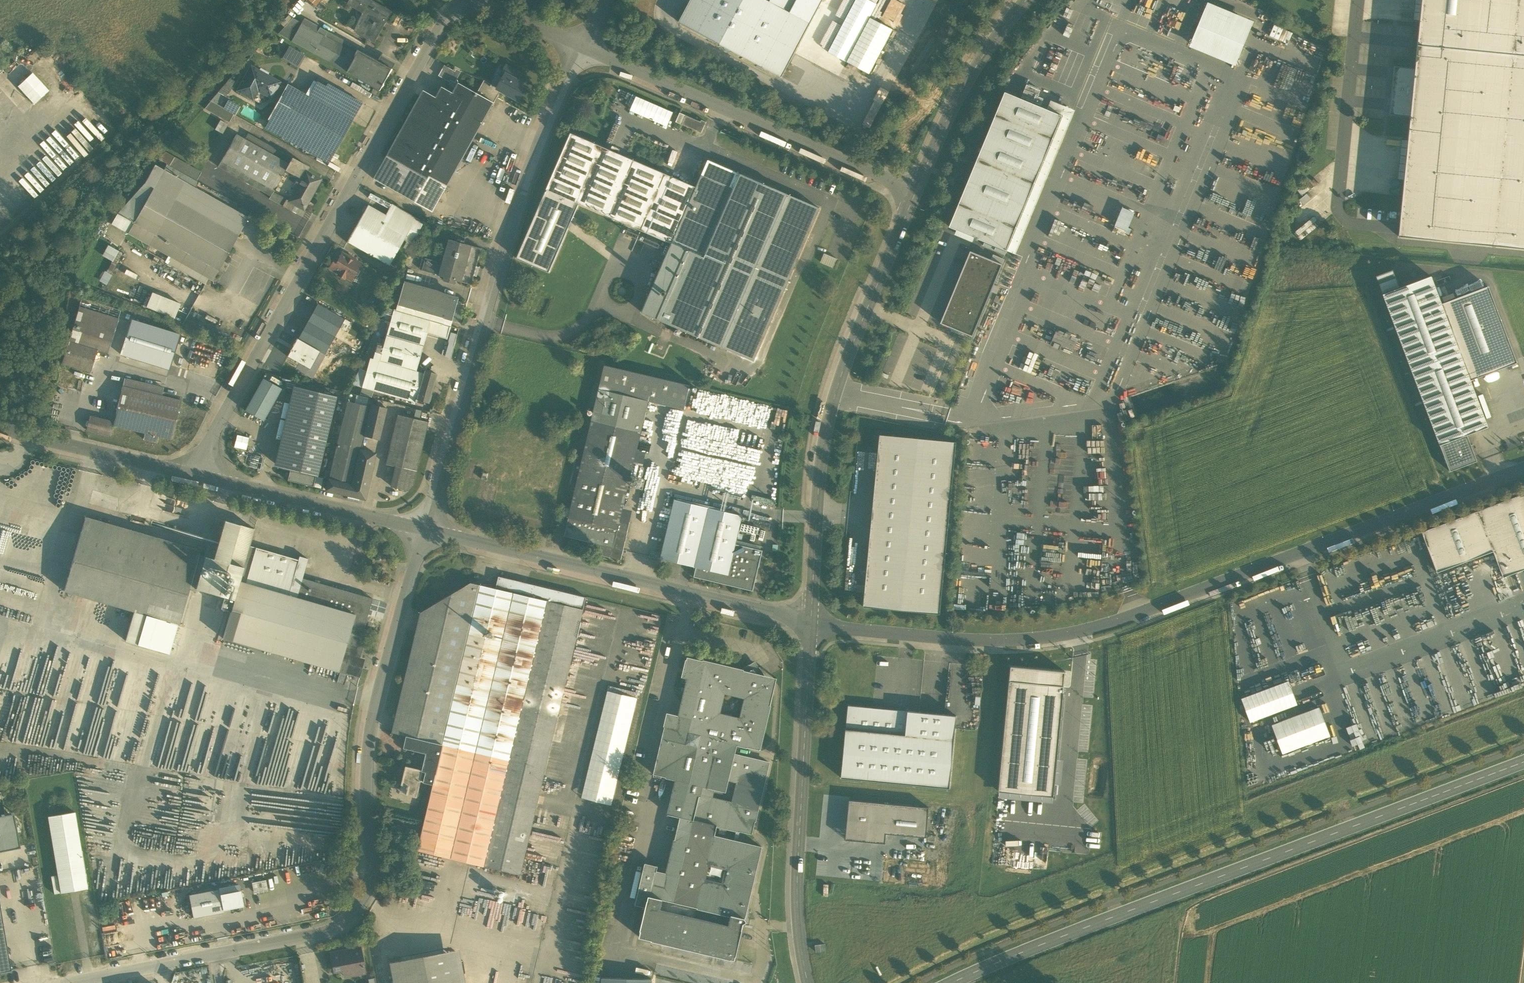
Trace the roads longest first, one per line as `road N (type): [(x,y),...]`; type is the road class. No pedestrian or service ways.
road 1 (residential): [(810,625),(1000,641),(1077,632),(1523,469)]
road 2 (residential): [(581,46),(485,5),(446,17),(193,475)]
road 3 (tertiary): [(953,982),(1523,761)]
road 4 (residential): [(213,953),(328,931),(367,896),(373,716),(425,530)]
road 5 (residential): [(425,530),(518,202),(581,46)]
road 6 (residential): [(915,194),(835,391),(810,625)]
road 7 (residential): [(425,530),(810,625)]
road 8 (residential): [(915,194),(581,46)]
road 9 (residential): [(810,625),(797,871),(808,982)]
road 10 (residential): [(193,475),(425,530)]
road 11 (residential): [(1027,0),(977,63),(915,194)]
road 12 (residential): [(0,428),(193,475)]
road 13 (residential): [(63,982),(213,953)]

